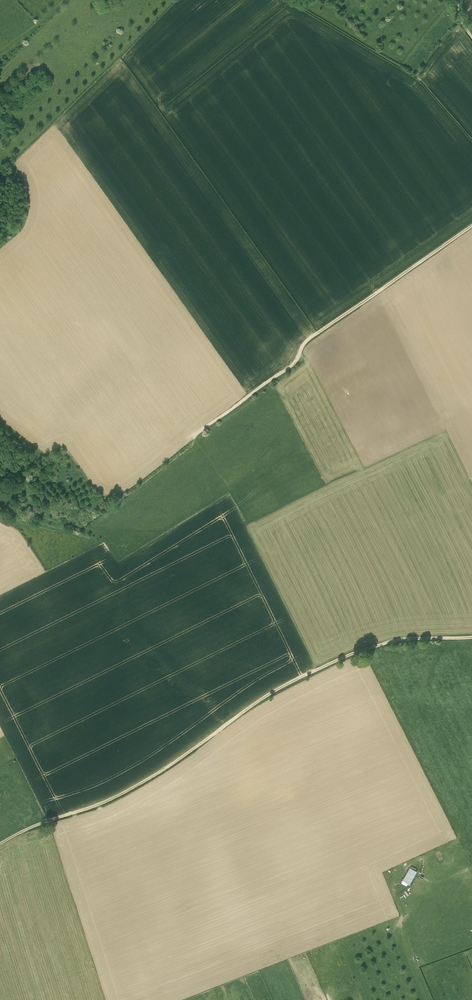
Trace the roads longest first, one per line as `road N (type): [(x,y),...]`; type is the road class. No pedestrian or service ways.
road 1 (track): [(471,637),(393,643),(343,657),(264,698),(132,789),(0,843)]
road 2 (track): [(471,225),(309,339),(294,364),(194,435)]

